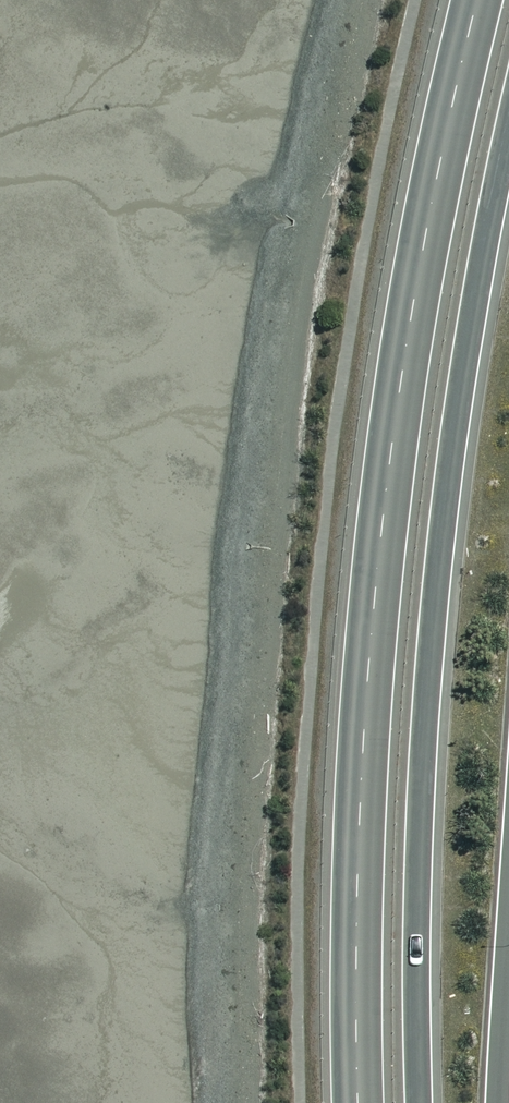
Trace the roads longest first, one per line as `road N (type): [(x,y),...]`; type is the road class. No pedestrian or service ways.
road 1 (trunk): [(359,1102),(366,769),(381,580),(448,160),(483,0)]
road 2 (trunk): [(508,152),(442,580),(425,774),(418,1102)]
road 3 (trunk): [(508,892),(497,1102)]

